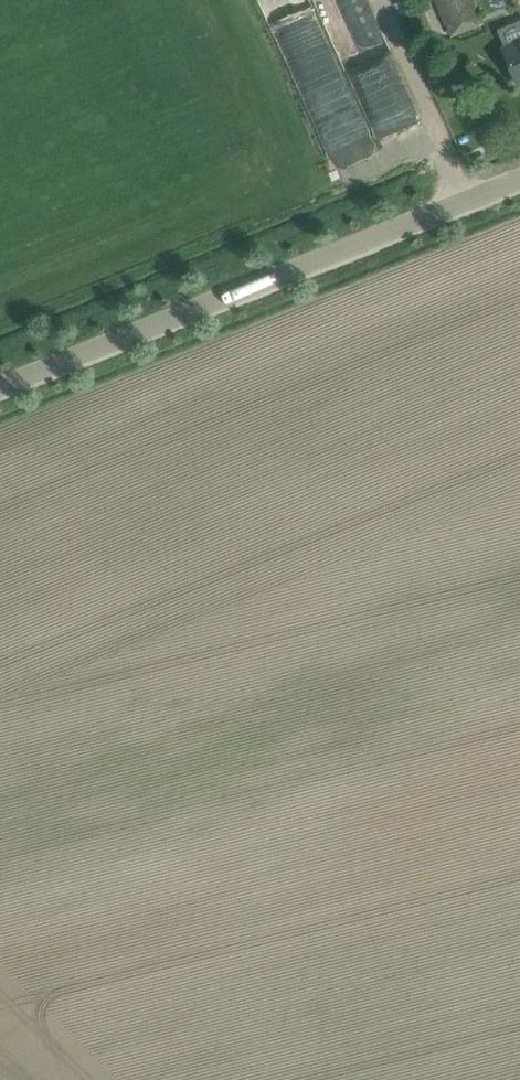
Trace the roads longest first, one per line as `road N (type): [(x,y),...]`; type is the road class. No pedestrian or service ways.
road 1 (unclassified): [(0,388),(519,181)]

